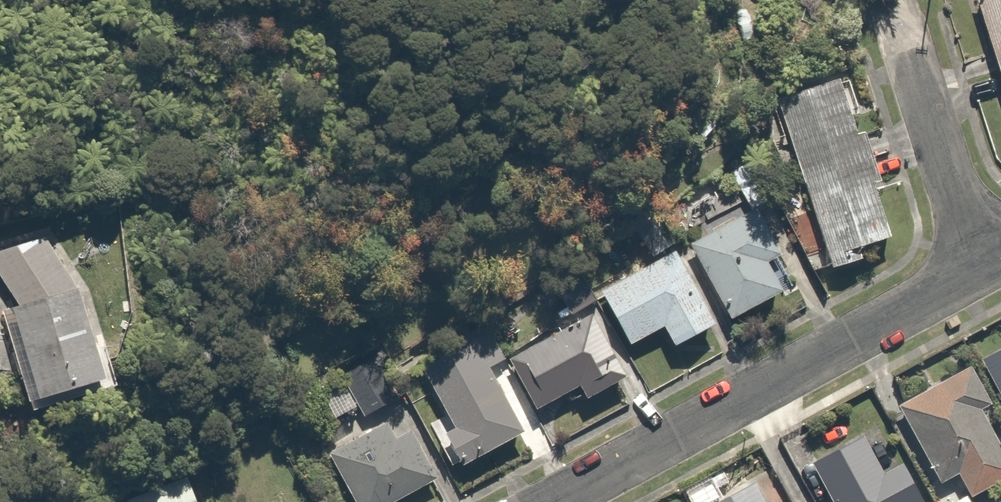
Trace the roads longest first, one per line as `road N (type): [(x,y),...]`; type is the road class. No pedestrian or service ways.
road 1 (residential): [(554,501),(977,274)]
road 2 (residential): [(895,9),(977,274)]

